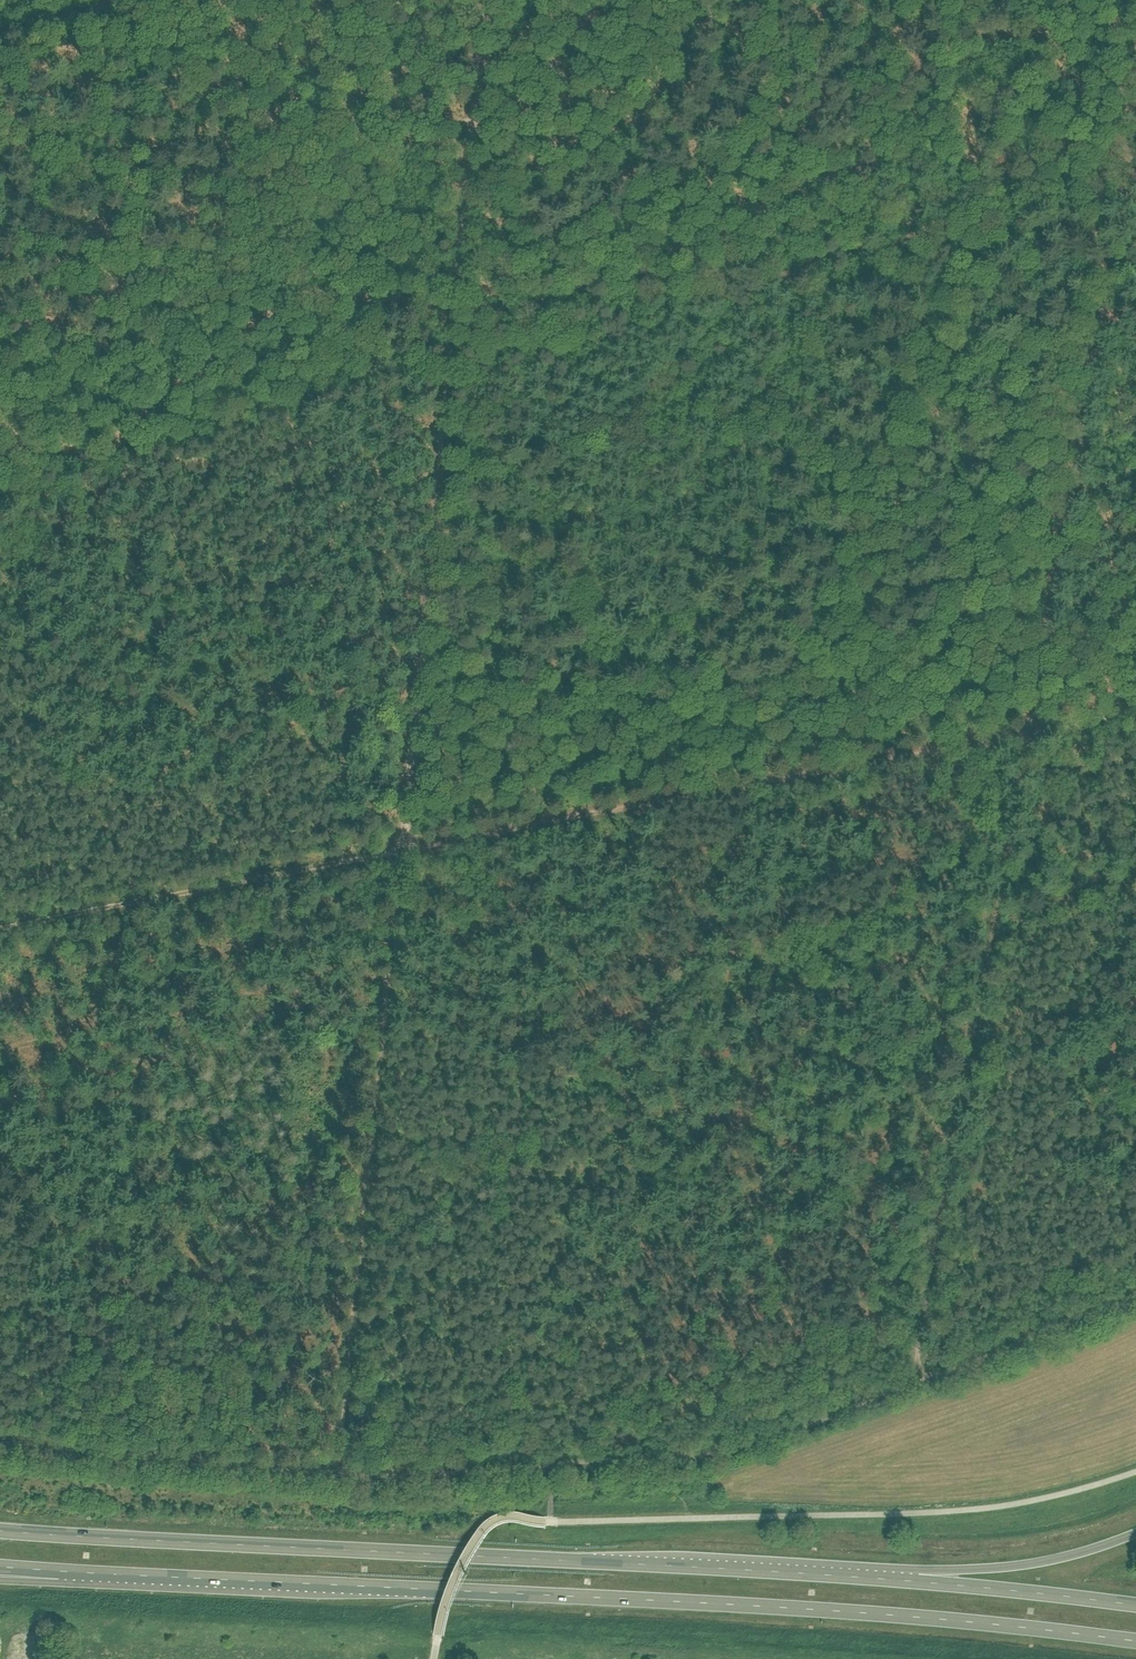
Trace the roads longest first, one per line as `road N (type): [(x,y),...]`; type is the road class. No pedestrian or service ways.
road 1 (track): [(915,1383),(1029,731),(0,930)]
road 2 (track): [(485,0),(336,1474)]
road 3 (track): [(1135,139),(1033,156),(978,204),(925,234),(761,282),(634,270),(509,311),(304,297),(117,442),(80,455),(0,452)]
road 4 (track): [(1135,1296),(729,1453),(360,1476),(0,1441)]
road 5 (primary): [(63,1572),(893,1615),(1135,1641)]
road 6 (primary): [(916,1581),(0,1532)]
road 7 (track): [(1135,711),(1029,731),(1135,142)]
road 8 (primary): [(1135,1533),(1044,1563),(916,1581)]
road 9 (primary): [(1135,1604),(916,1581)]

